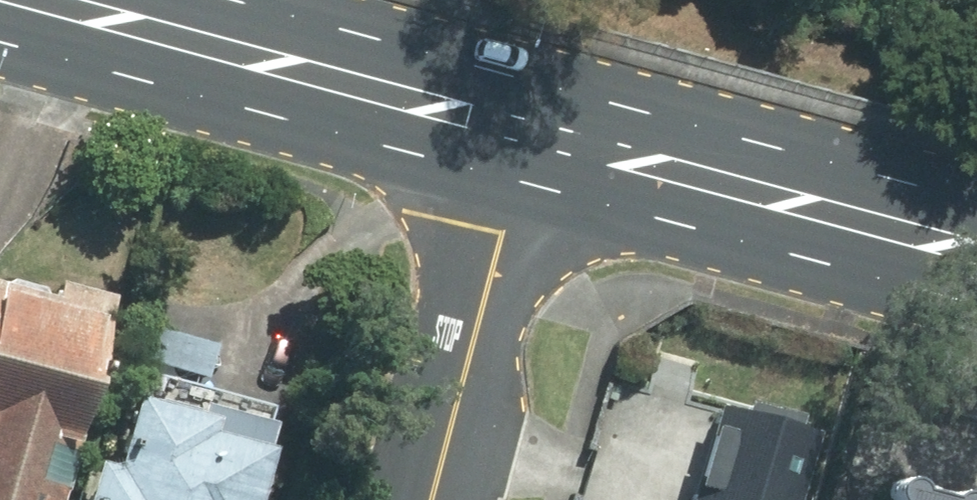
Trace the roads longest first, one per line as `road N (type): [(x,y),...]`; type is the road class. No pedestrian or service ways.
road 1 (primary): [(32,0),(525,133)]
road 2 (primary): [(525,133),(976,256)]
road 3 (residential): [(430,499),(525,133)]

